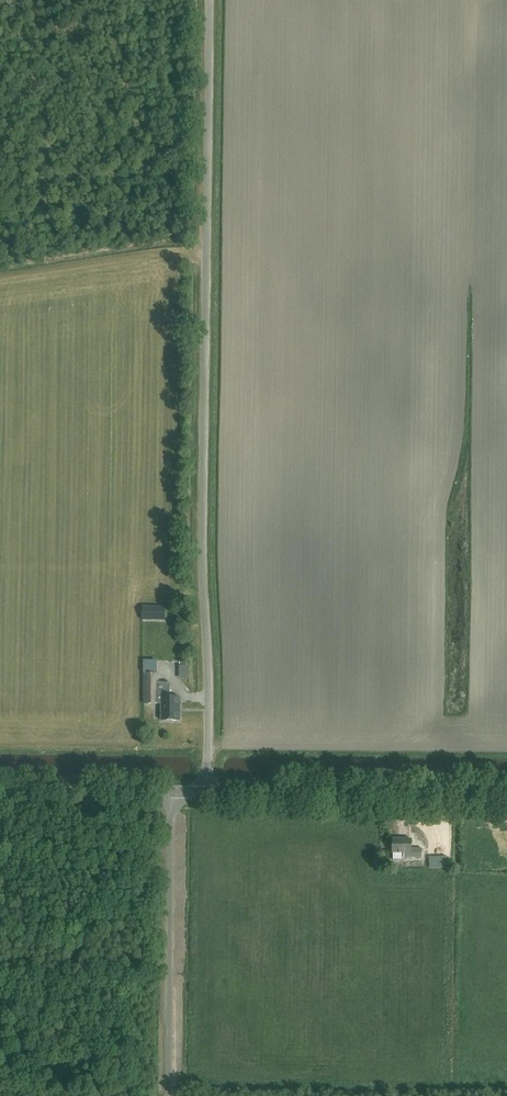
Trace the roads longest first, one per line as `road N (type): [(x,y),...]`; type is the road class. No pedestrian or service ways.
road 1 (unclassified): [(208,791),(209,0)]
road 2 (unclassified): [(169,1095),(172,790)]
road 3 (tertiary): [(506,795),(208,791)]
road 4 (tertiary): [(172,790),(0,788)]

